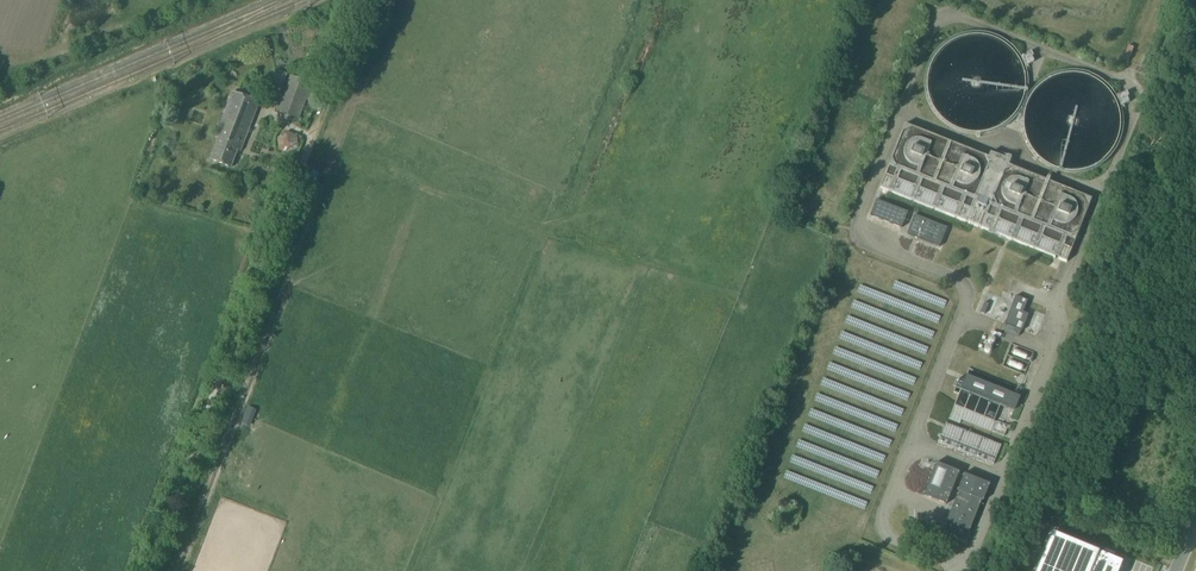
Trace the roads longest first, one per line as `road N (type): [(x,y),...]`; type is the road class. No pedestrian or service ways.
road 1 (track): [(145,570),(310,138)]
road 2 (track): [(0,63),(55,52),(185,0)]

